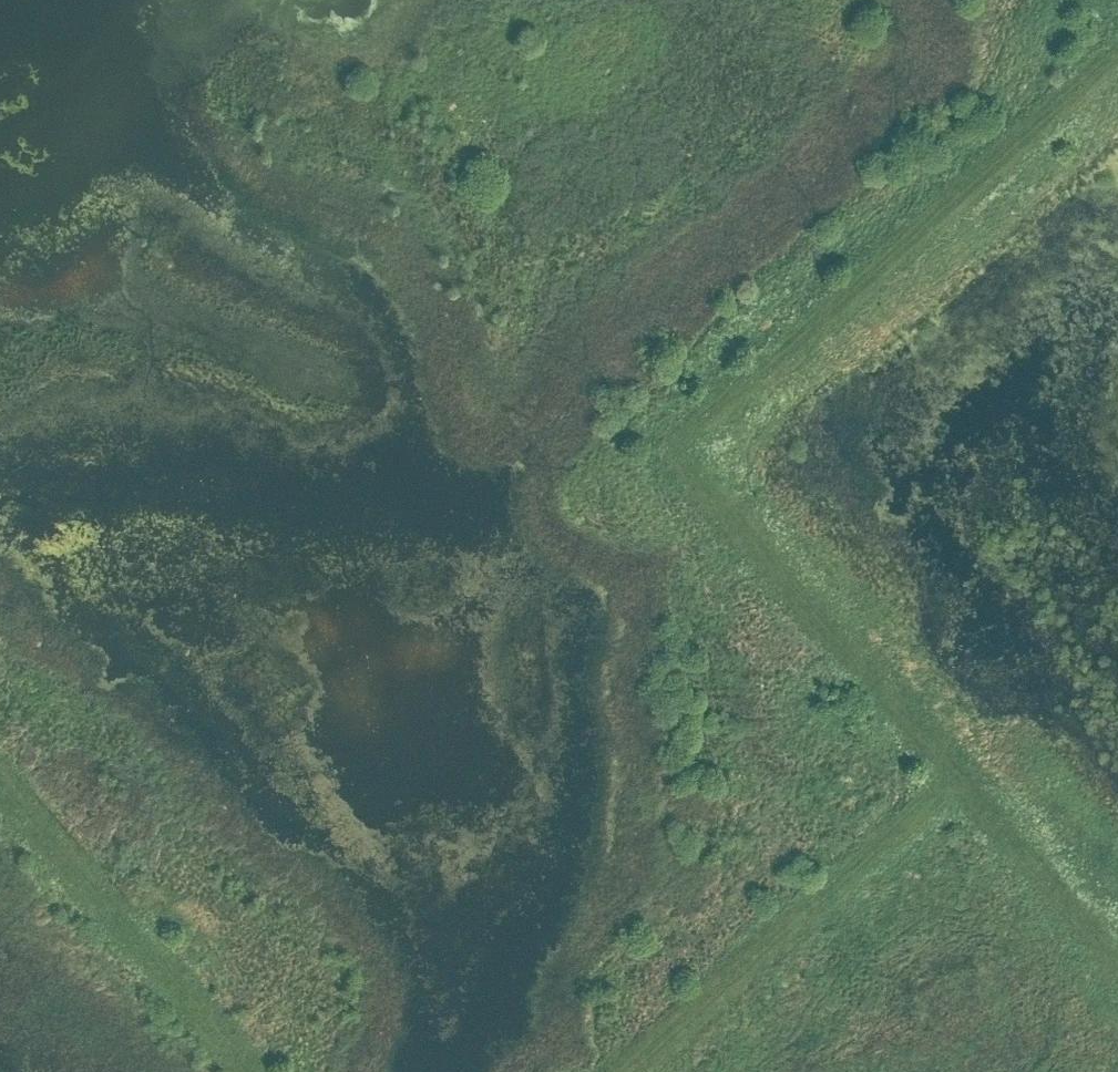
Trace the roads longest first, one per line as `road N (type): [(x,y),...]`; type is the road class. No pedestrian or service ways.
road 1 (track): [(1117,968),(678,452),(749,374),(1117,54)]
road 2 (track): [(622,1071),(949,776)]
road 3 (track): [(0,793),(252,1071)]

